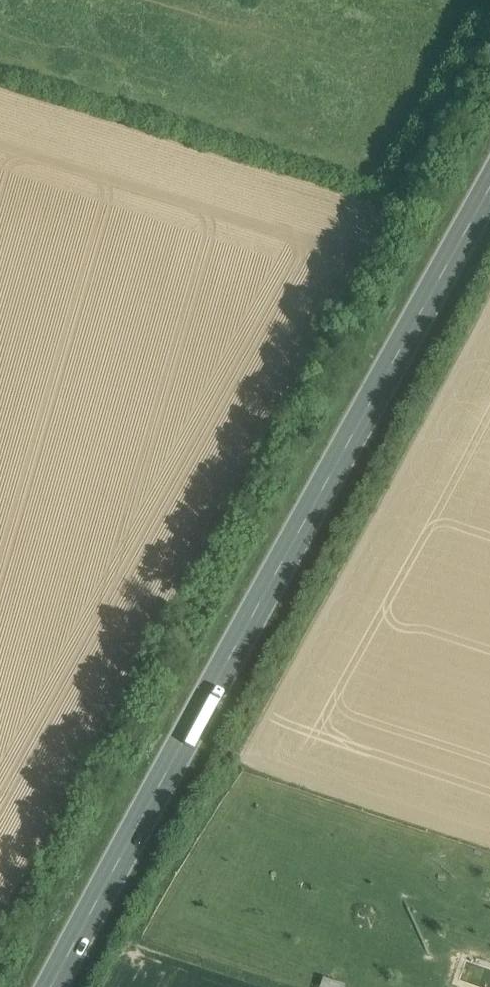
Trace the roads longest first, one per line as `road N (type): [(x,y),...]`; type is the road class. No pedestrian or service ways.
road 1 (primary): [(489,191),(53,986)]

